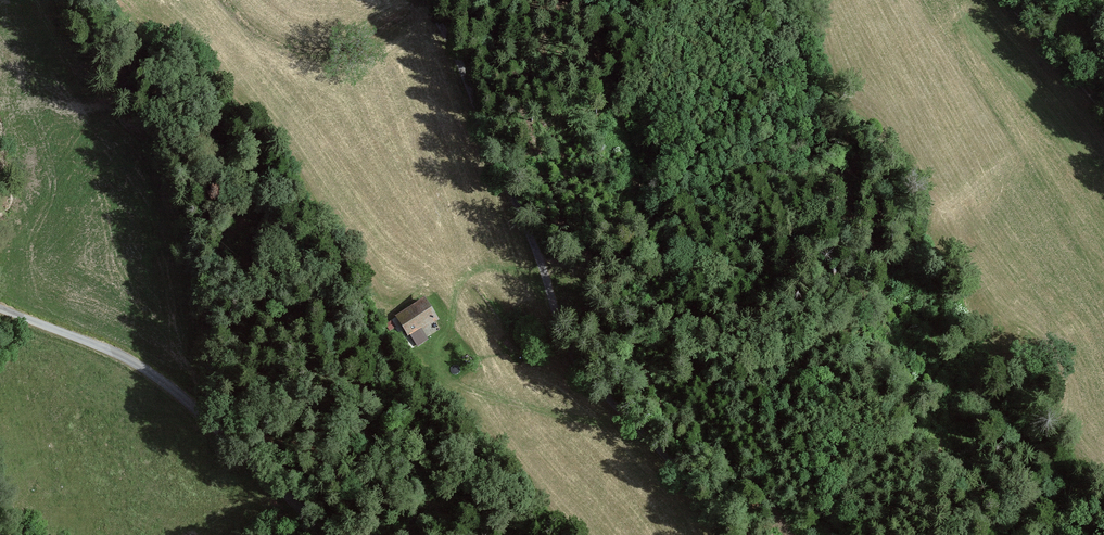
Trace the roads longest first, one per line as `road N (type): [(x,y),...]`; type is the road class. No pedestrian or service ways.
road 1 (track): [(725,534),(568,348),(496,145),(425,0)]
road 2 (unclassified): [(328,534),(159,379),(120,355),(0,309)]
road 3 (track): [(1103,133),(1006,0)]

